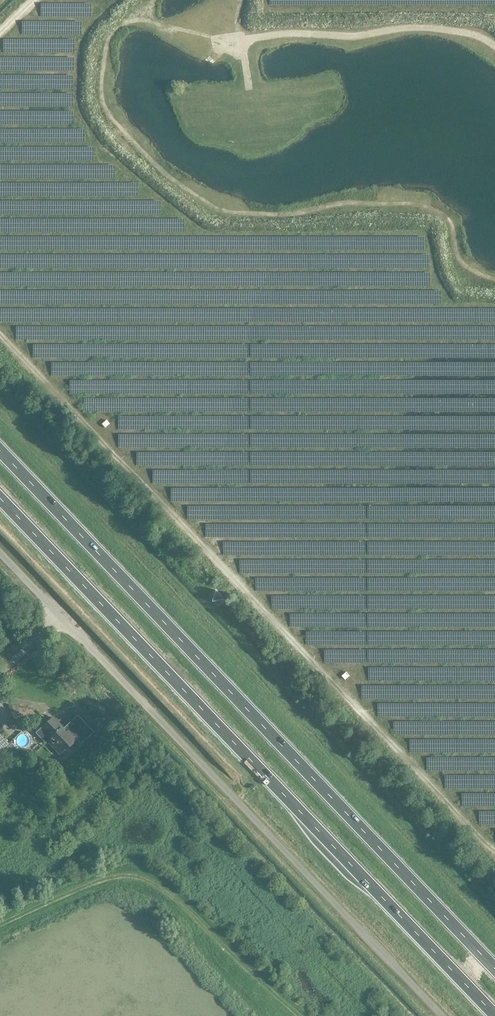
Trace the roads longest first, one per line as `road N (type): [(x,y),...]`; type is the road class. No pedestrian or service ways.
road 1 (trunk): [(0,497),(494,1014)]
road 2 (trunk): [(494,967),(0,451)]
road 3 (unclassified): [(443,1015),(0,552)]

